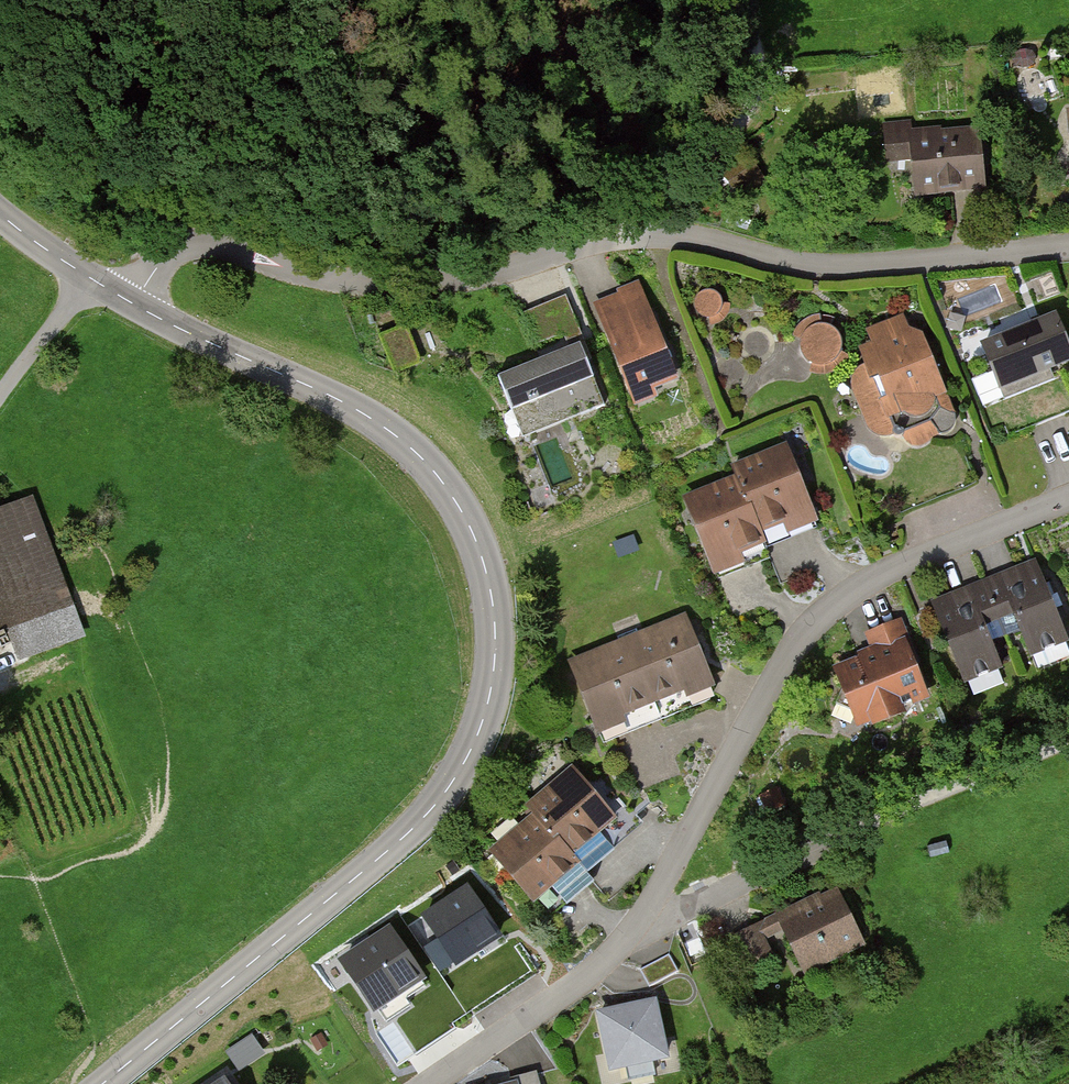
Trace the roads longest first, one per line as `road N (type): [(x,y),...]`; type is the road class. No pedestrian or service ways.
road 1 (tertiary): [(132,303),(341,401),(431,468),(482,558),(495,654),(477,736),(424,818),(103,1083)]
road 2 (residential): [(132,303),(162,260),(202,243),(326,279),(400,285),(480,274),(617,235),(679,235),(819,268),(1068,248)]
road 3 (residential): [(1068,499),(875,578),(815,623),(629,936),(596,971),(431,1083)]
road 4 (track): [(617,235),(629,210),(753,121),(761,106),(763,65),(732,0)]
road 5 (track): [(132,303),(138,215),(169,124),(179,0)]
road 6 (track): [(841,843),(1068,743)]
road 7 (tertiary): [(0,219),(132,303)]

